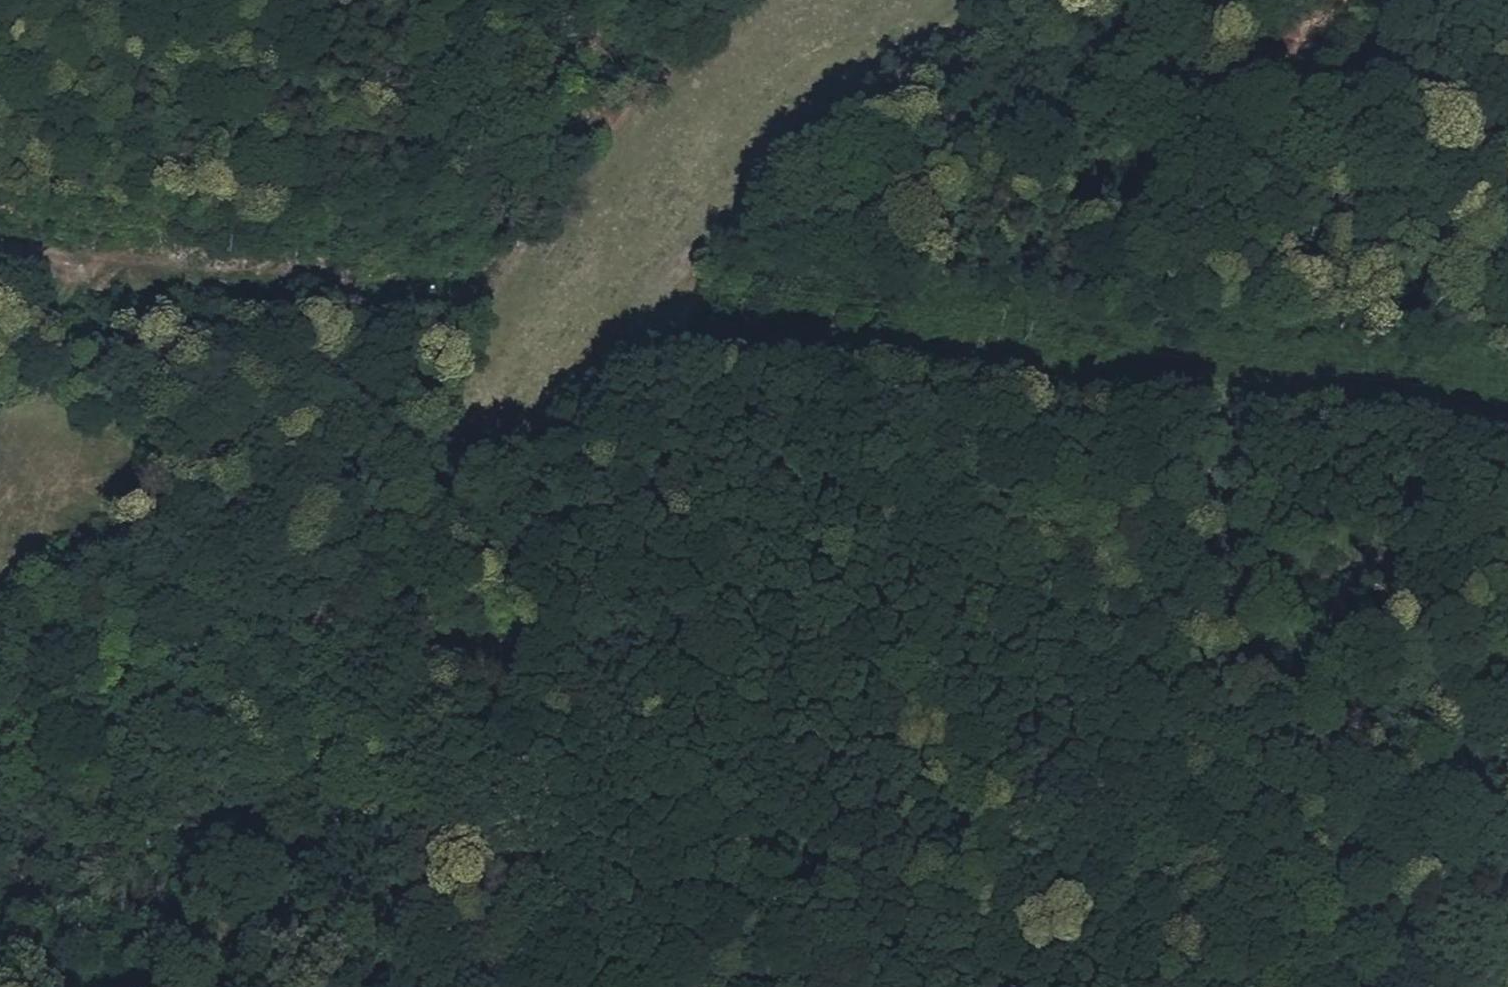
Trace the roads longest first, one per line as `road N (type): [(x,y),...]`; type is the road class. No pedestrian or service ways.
road 1 (track): [(454,307),(320,282),(0,249)]

